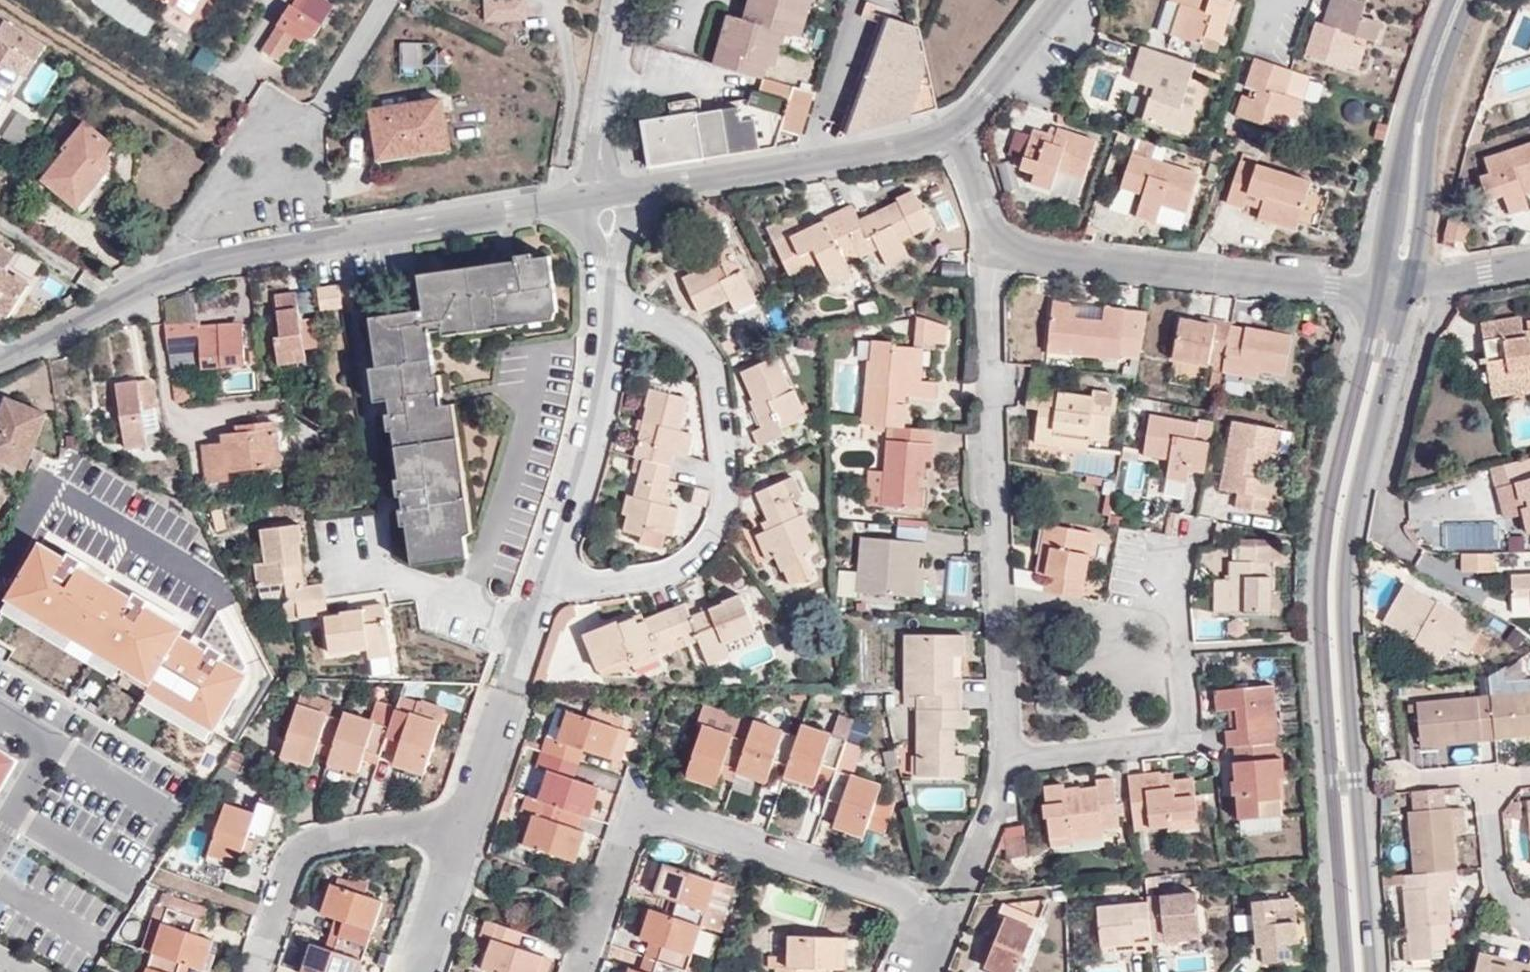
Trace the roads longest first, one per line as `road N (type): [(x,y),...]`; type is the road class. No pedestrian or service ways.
road 1 (tertiary): [(1371,971),(1344,617),(1345,539),(1411,283)]
road 2 (tertiary): [(1381,289),(1326,531),(1321,611),(1343,971)]
road 3 (residential): [(927,971),(937,947),(908,894),(641,815),(585,971)]
road 4 (residential): [(1002,253),(989,340),(1011,758)]
road 5 (residential): [(627,306),(701,342),(714,365),(727,483),(717,523),(697,554),(670,574),(552,578)]
road 6 (unclassified): [(1381,289),(1002,253)]
road 7 (unclassified): [(0,361),(220,263),(314,247)]
road 8 (unclassified): [(628,197),(957,139)]
road 9 (residential): [(1011,758),(1189,737),(1174,605)]
road 10 (tertiary): [(1448,0),(1405,135),(1381,289)]
road 11 (residential): [(463,825),(297,854),(255,971)]
road 12 (tertiary): [(1411,283),(1436,94),(1470,0)]
road 13 (residential): [(627,306),(552,578)]
road 14 (residential): [(1453,273),(1430,329),(1388,500),(1398,541)]
road 15 (unclassified): [(314,247),(589,201)]
road 16 (residential): [(387,0),(314,120),(314,247)]
road 17 (residential): [(523,637),(356,563),(349,531)]
road 18 (residential): [(1428,776),(1493,776),(1502,888),(1529,914)]
road 19 (residential): [(617,0),(589,201)]
road 20 (residential): [(0,706),(56,739),(0,839)]
road 21 (unclassified): [(957,139),(1066,0)]
road 22 (residential): [(463,825),(413,971)]
road 23 (residential): [(1011,758),(965,874)]
road 24 (residential): [(503,708),(463,825)]
road 25 (unclassified): [(1002,253),(957,139)]

